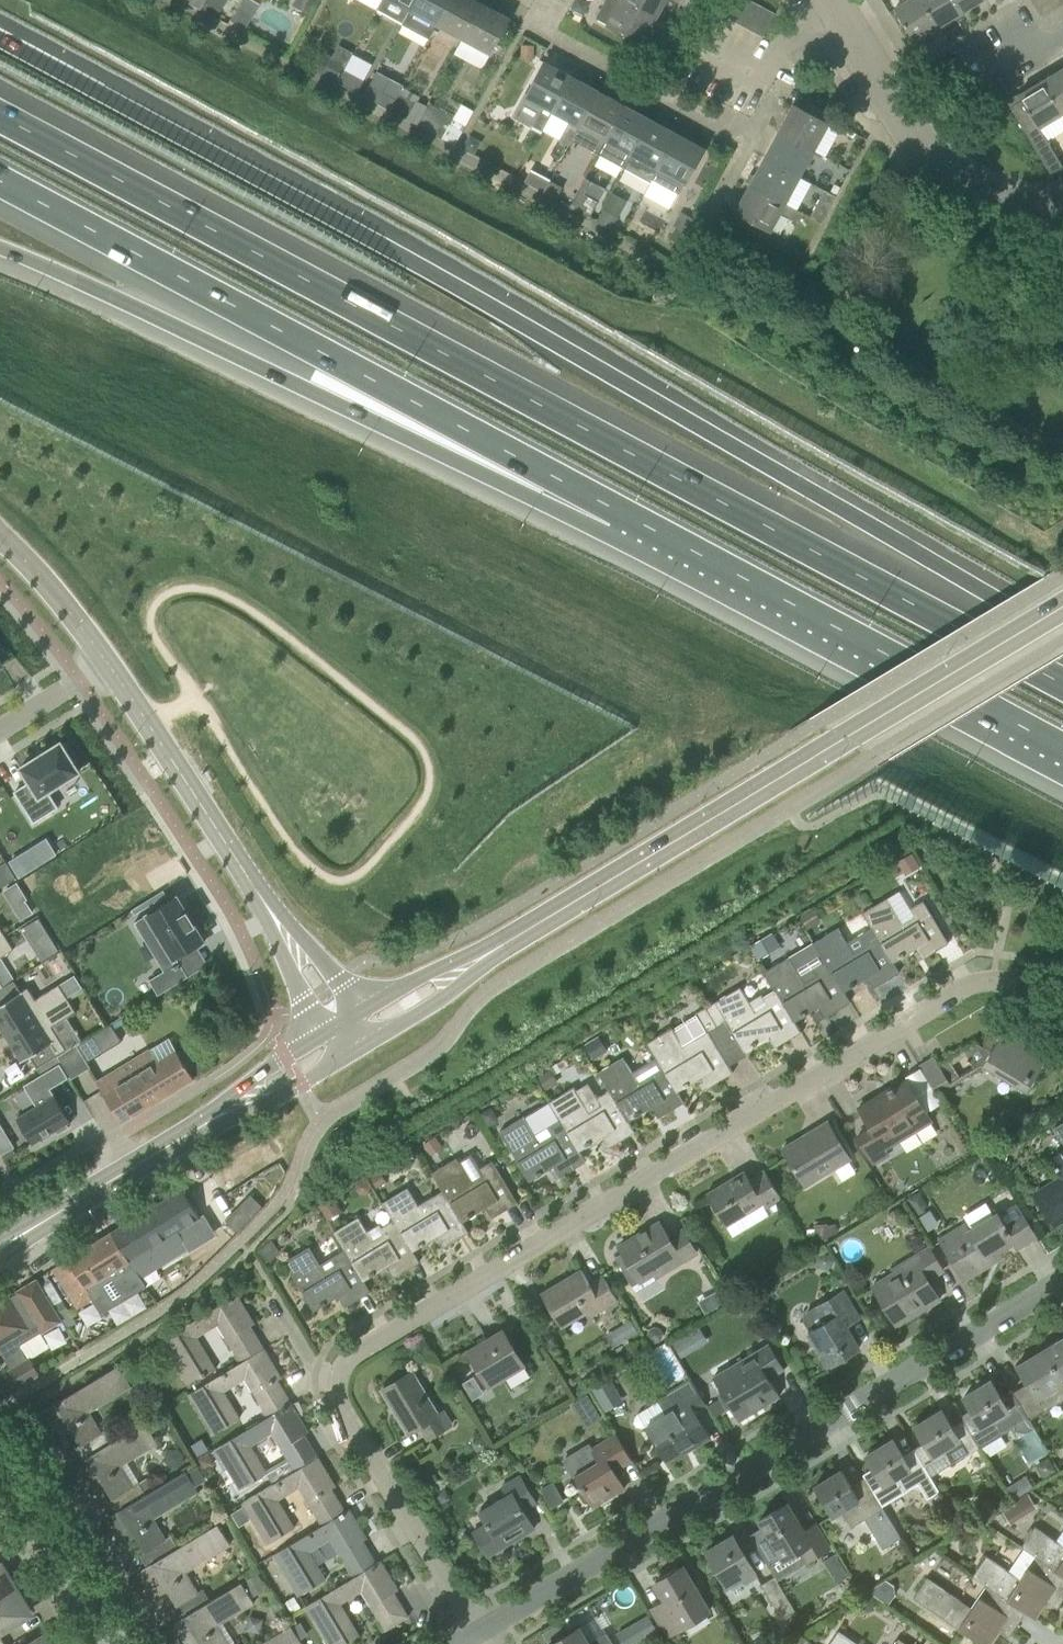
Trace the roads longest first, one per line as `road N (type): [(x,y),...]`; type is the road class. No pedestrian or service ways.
road 1 (motorway): [(1062,630),(0,38)]
road 2 (motorway): [(1062,685),(0,114)]
road 3 (residential): [(333,1393),(351,1357),(960,990),(998,980),(1062,1020)]
road 4 (motorway): [(0,180),(618,509)]
road 5 (residential): [(478,1634),(1062,1281)]
road 6 (motorway): [(0,251),(307,387),(618,509)]
road 7 (tertiary): [(500,950),(1062,608)]
road 8 (motorway): [(618,509),(1062,744)]
road 9 (residential): [(1062,212),(984,200),(948,179),(906,130),(827,0)]
road 10 (residential): [(478,1634),(333,1393)]
road 11 (tertiary): [(255,892),(109,664)]
road 12 (residential): [(116,1643),(0,1451)]
road 13 (tertiary): [(0,1247),(183,1139)]
road 14 (tertiary): [(183,1139),(340,1063)]
road 15 (tertiary): [(321,1036),(183,1139)]
road 16 (tertiary): [(109,664),(0,534)]
road 17 (tertiary): [(360,1013),(255,892)]
road 18 (tertiary): [(255,892),(321,1036)]
road 19 (tertiary): [(500,950),(360,1013)]
road 20 (tertiary): [(377,1040),(500,950)]
road 21 (residential): [(0,730),(109,664)]

